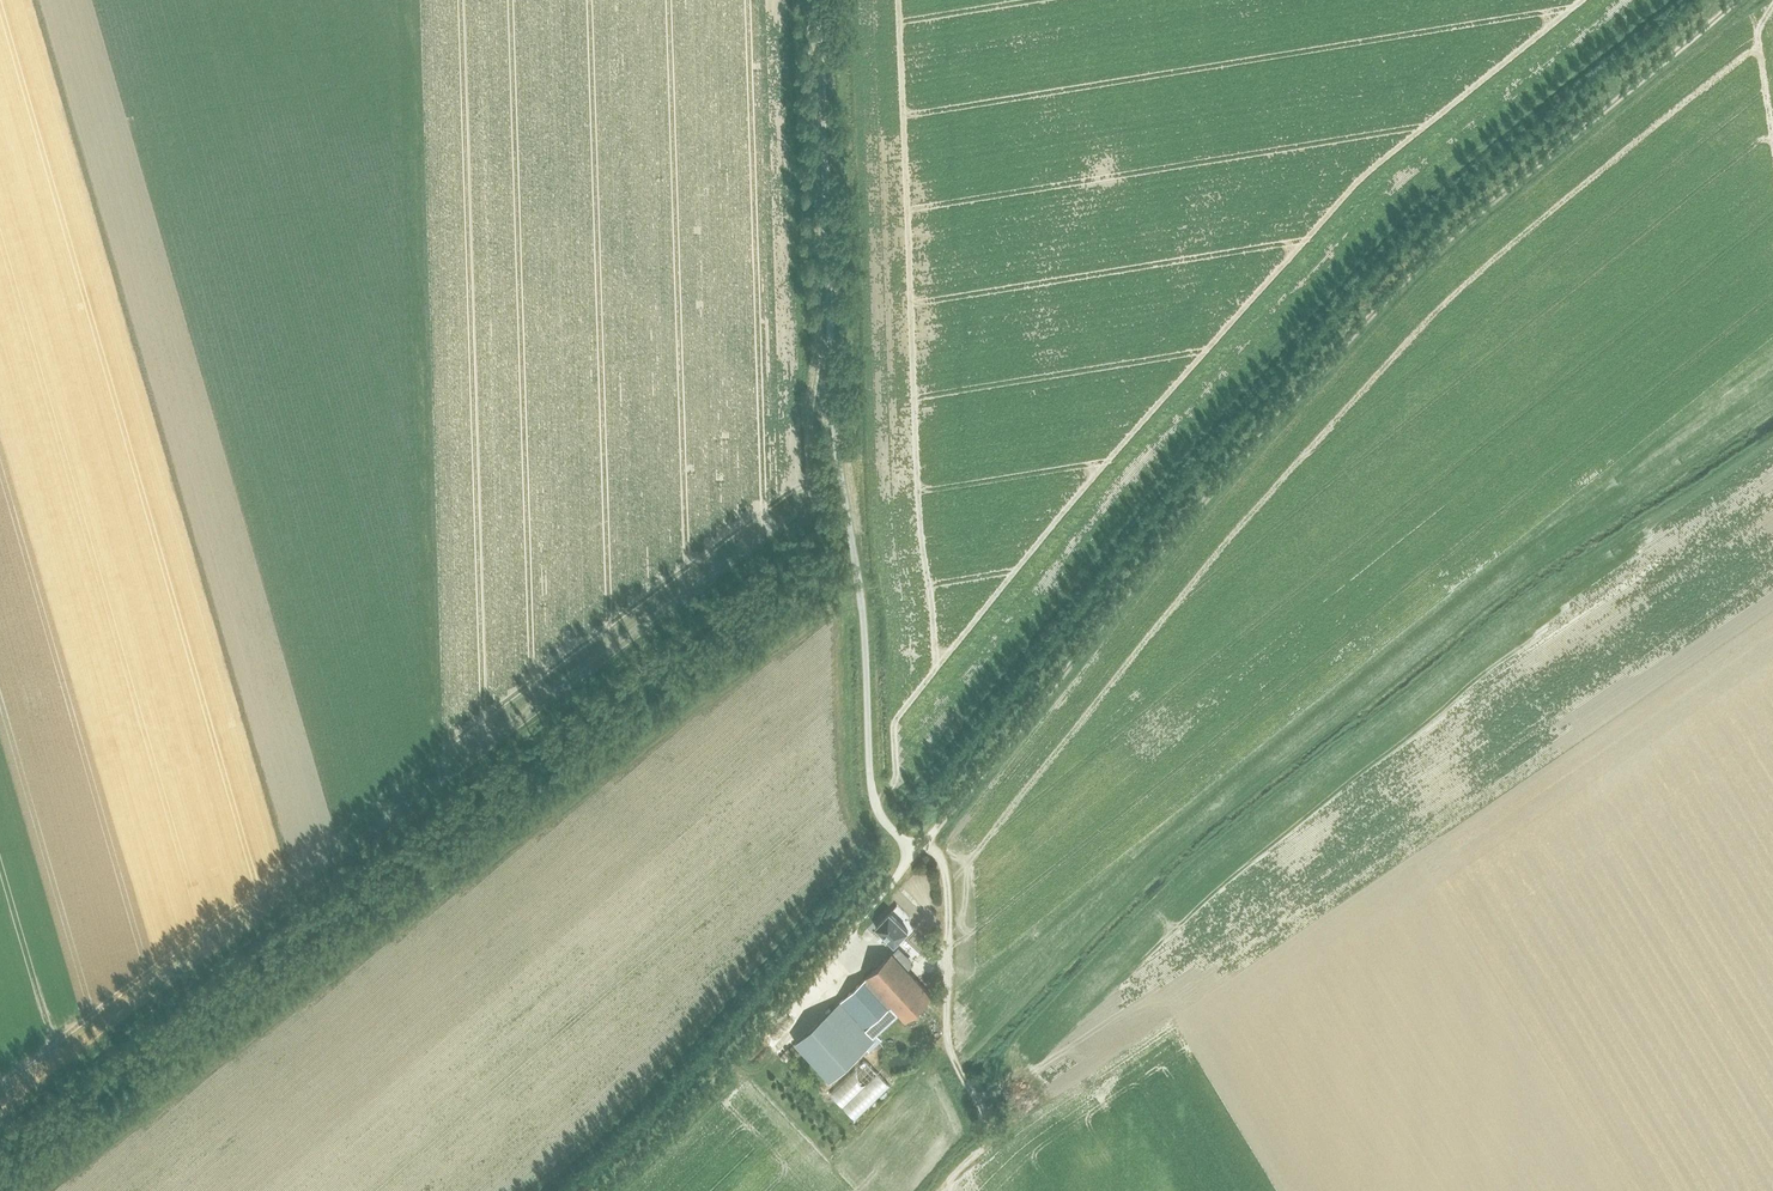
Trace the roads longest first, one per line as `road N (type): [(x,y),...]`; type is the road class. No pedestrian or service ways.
road 1 (track): [(1734,0),(1451,240),(1281,409),(916,851),(661,1140),(601,1190)]
road 2 (unclassified): [(916,851),(885,822),(871,788),(864,631),(835,427),(819,0)]

